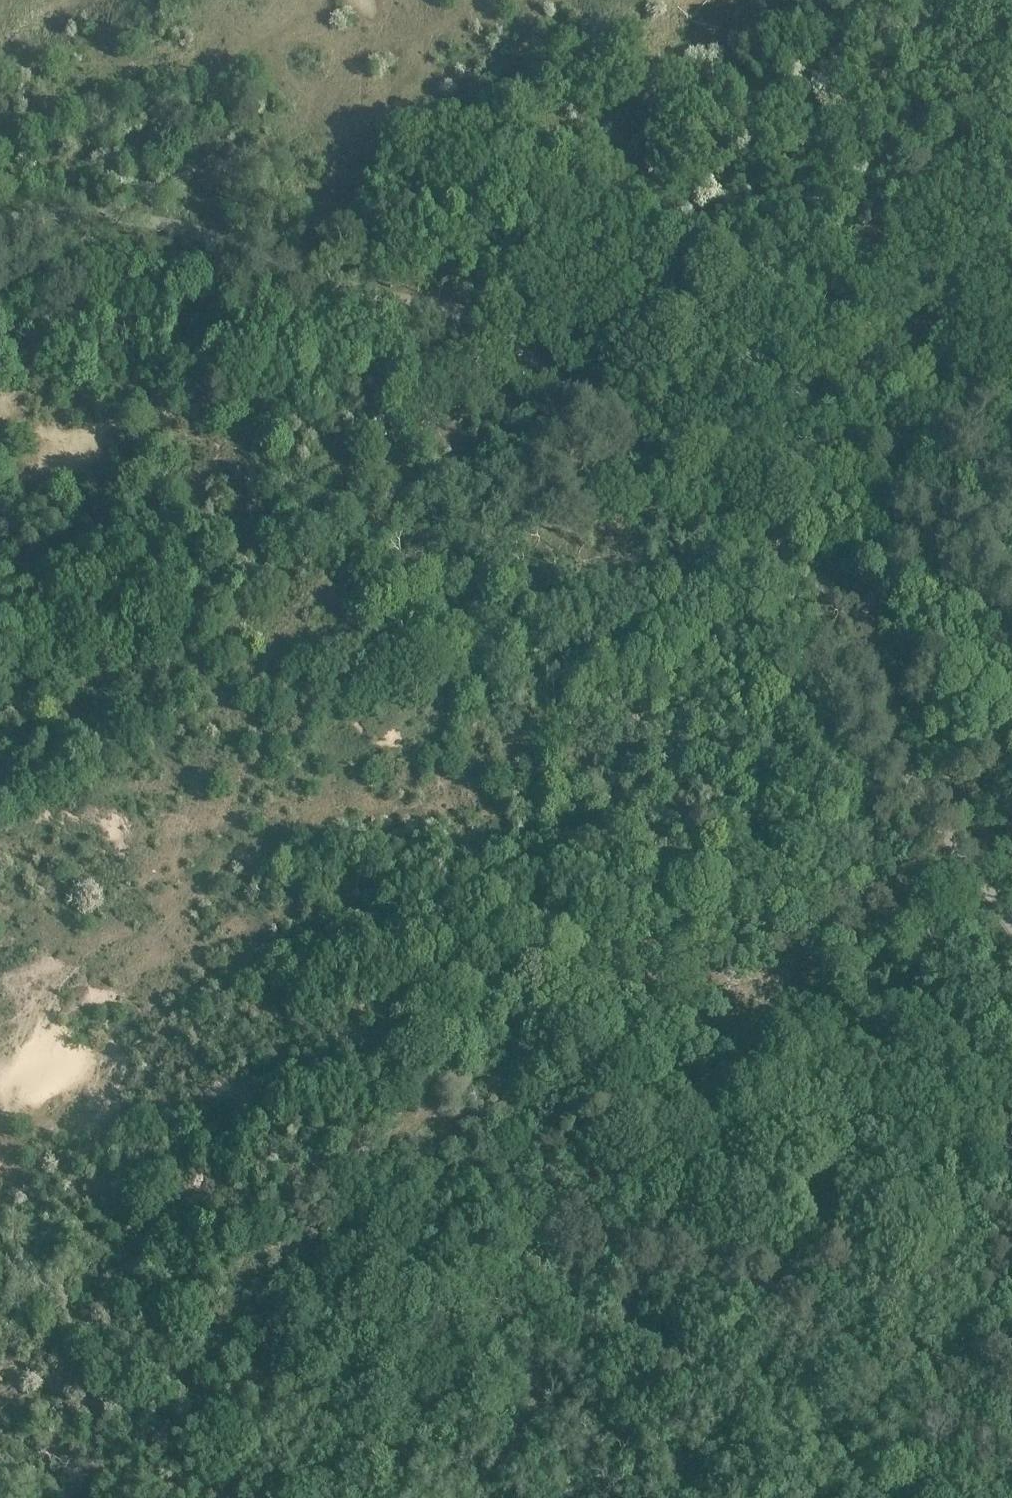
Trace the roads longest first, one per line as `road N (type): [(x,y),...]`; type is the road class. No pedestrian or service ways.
road 1 (track): [(1011,1305),(797,1420),(604,1497)]

